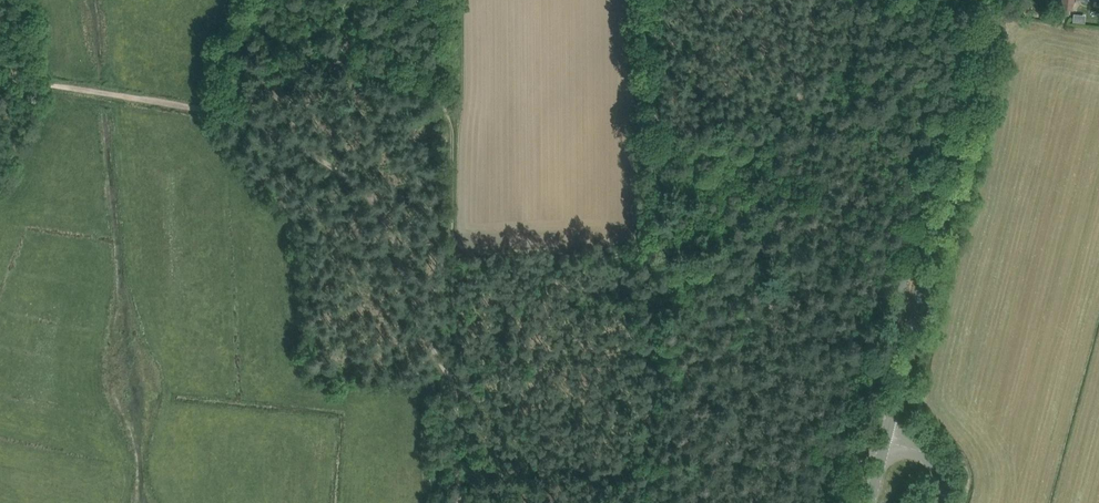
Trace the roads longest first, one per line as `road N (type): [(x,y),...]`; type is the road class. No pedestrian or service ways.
road 1 (track): [(0,84),(231,117),(307,152),(358,191),(391,251),(418,329),(454,380),(460,502)]
road 2 (tertiary): [(885,440),(989,0)]
road 3 (track): [(391,251),(640,250)]
road 4 (track): [(634,0),(639,165)]

